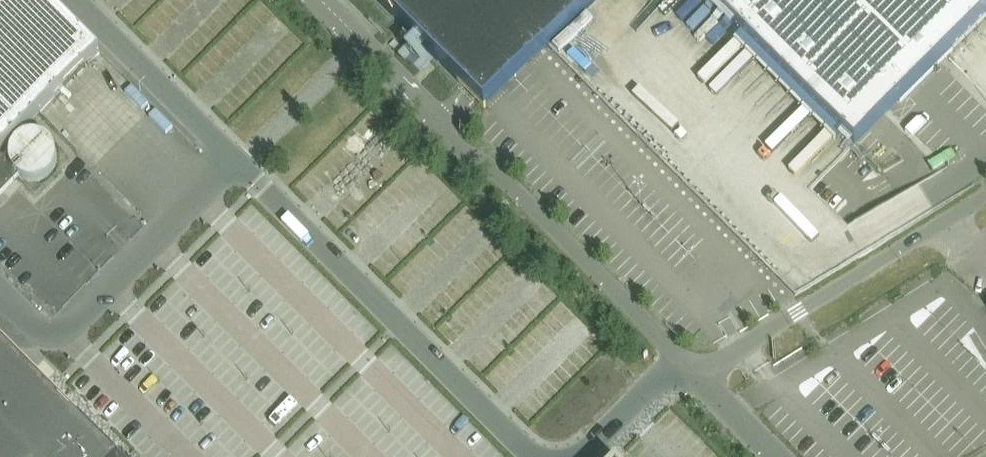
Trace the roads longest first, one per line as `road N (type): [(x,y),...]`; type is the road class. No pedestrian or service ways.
road 1 (unclassified): [(528,456),(77,0)]
road 2 (unclassified): [(317,0),(691,370)]
road 3 (unclassified): [(691,370),(733,352),(985,197)]
road 4 (unclassified): [(578,456),(654,387),(691,370)]
road 5 (unclassified): [(691,370),(776,456)]

